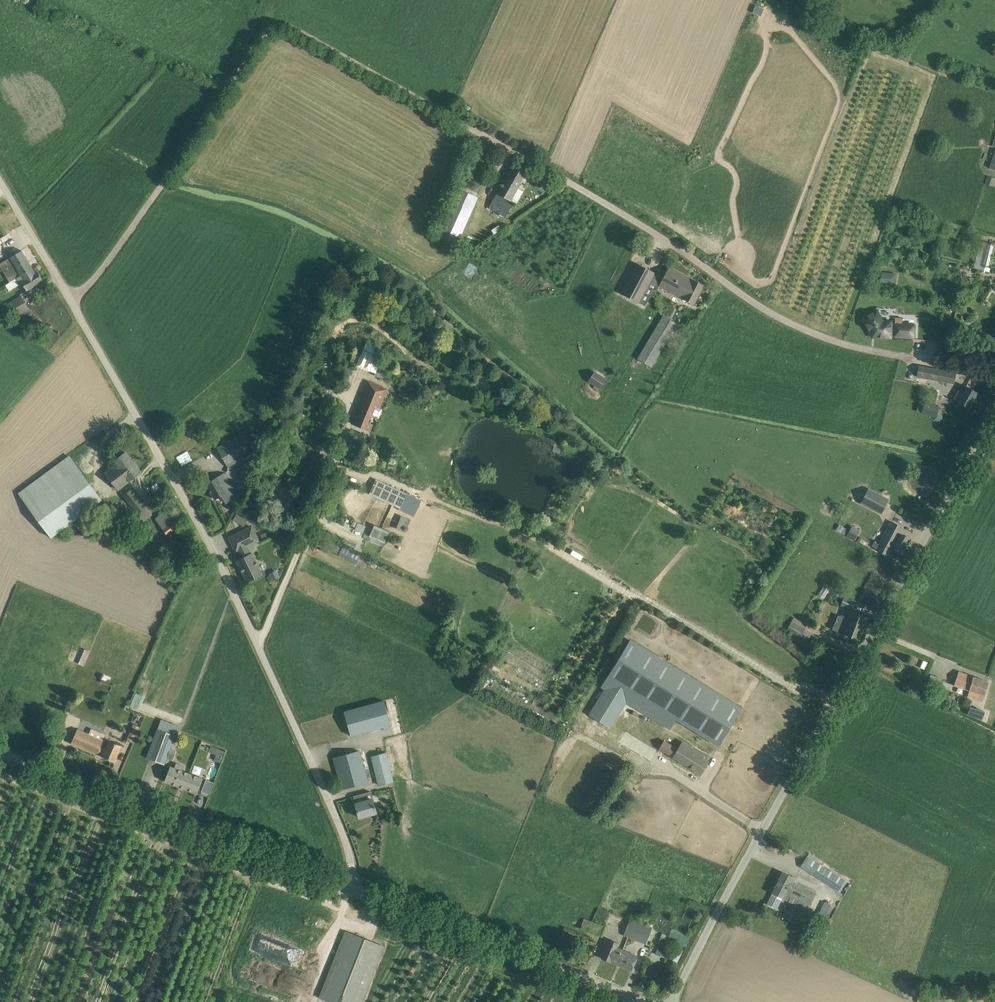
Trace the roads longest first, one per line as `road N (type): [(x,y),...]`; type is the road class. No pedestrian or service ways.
road 1 (track): [(994,373),(835,340),(787,321),(656,235),(279,27),(266,33),(70,302)]
road 2 (unclassified): [(353,889),(349,851),(207,534),(0,182)]
road 3 (unclassified): [(667,1001),(994,405)]
road 4 (unclassified): [(353,889),(0,751)]
road 5 (unclassified): [(648,1001),(353,889)]

